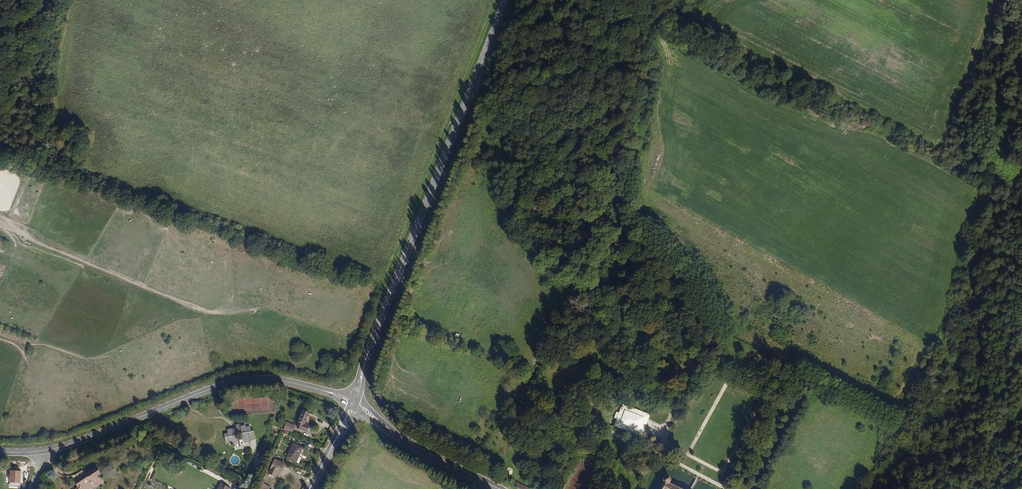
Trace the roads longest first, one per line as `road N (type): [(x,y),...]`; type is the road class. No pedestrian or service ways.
road 1 (secondary): [(355,402),(509,0)]
road 2 (tertiary): [(355,402),(249,379),(45,451)]
road 3 (secondary): [(501,488),(408,442),(355,402)]

